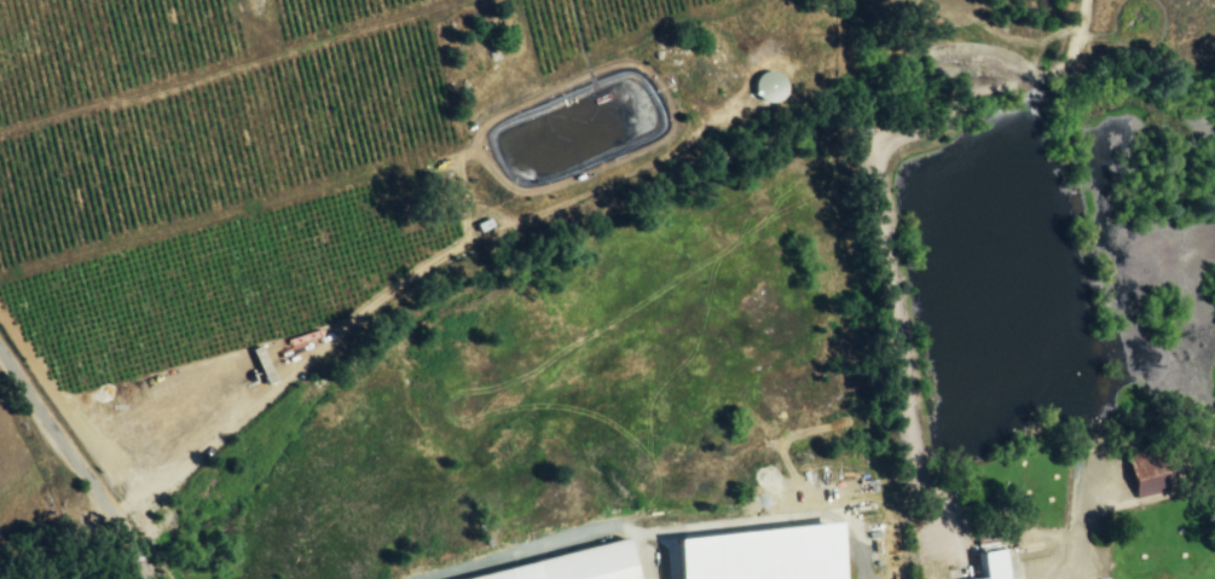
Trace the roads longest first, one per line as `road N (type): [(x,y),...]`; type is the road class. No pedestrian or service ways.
road 1 (residential): [(145,578),(128,538),(0,348)]

